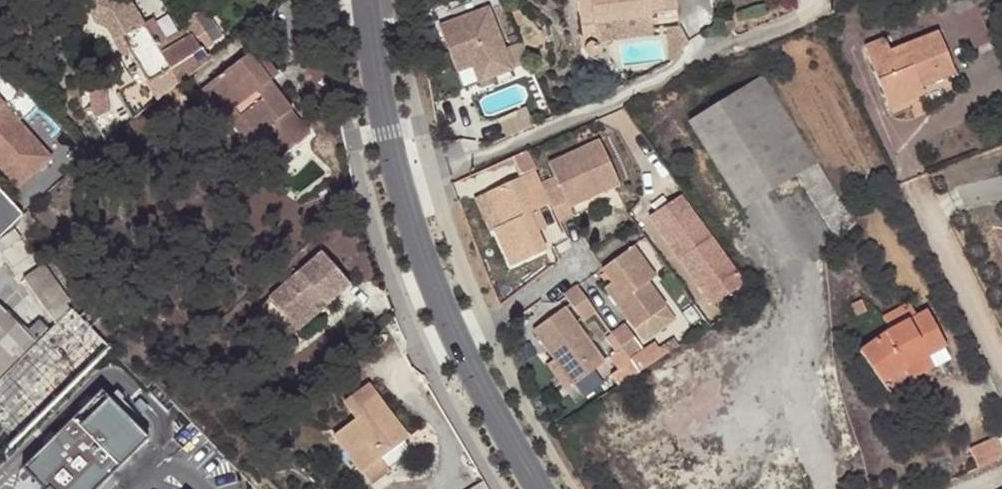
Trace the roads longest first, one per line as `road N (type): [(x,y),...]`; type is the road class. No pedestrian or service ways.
road 1 (residential): [(402,186),(835,0)]
road 2 (tertiary): [(539,488),(456,332),(402,186)]
road 3 (tertiary): [(402,186),(362,0)]
road 4 (unclassified): [(1001,362),(921,191)]

